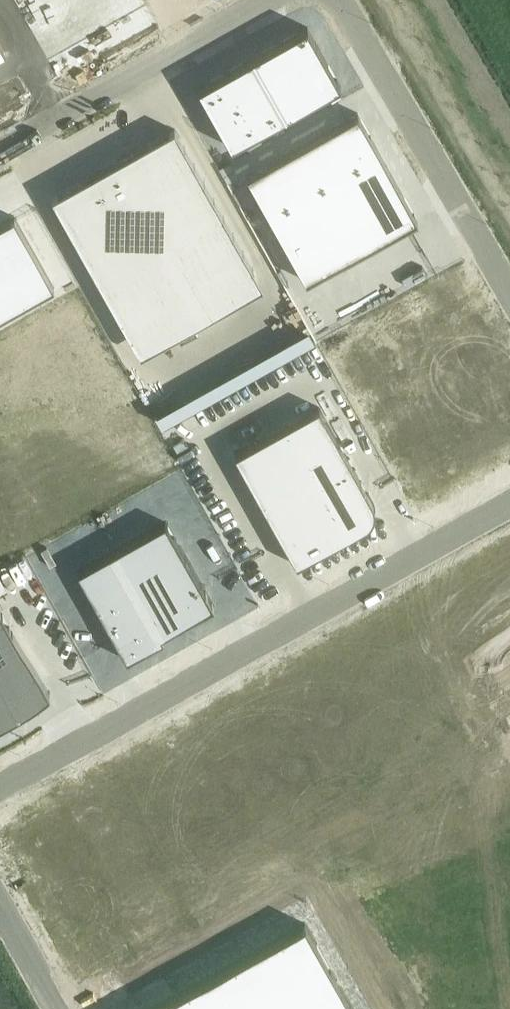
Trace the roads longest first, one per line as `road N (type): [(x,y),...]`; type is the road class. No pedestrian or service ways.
road 1 (residential): [(509,502),(0,790)]
road 2 (residential): [(509,301),(340,0)]
road 3 (residential): [(258,0),(0,145)]

